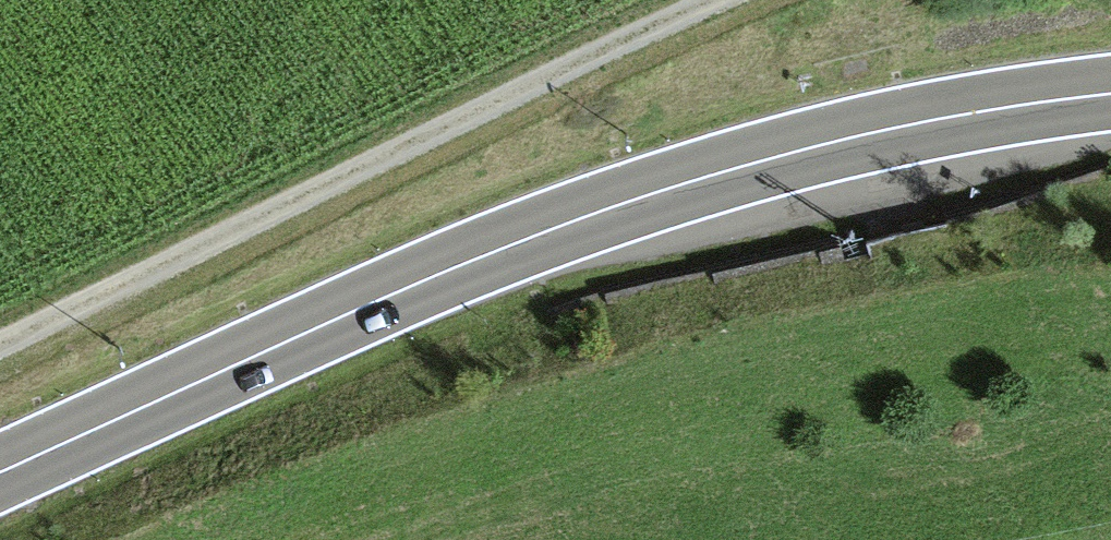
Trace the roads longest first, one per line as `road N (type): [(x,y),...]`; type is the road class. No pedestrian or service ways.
road 1 (trunk): [(1110,92),(786,156),(565,224),(288,339),(0,472)]
road 2 (track): [(0,345),(717,0)]

